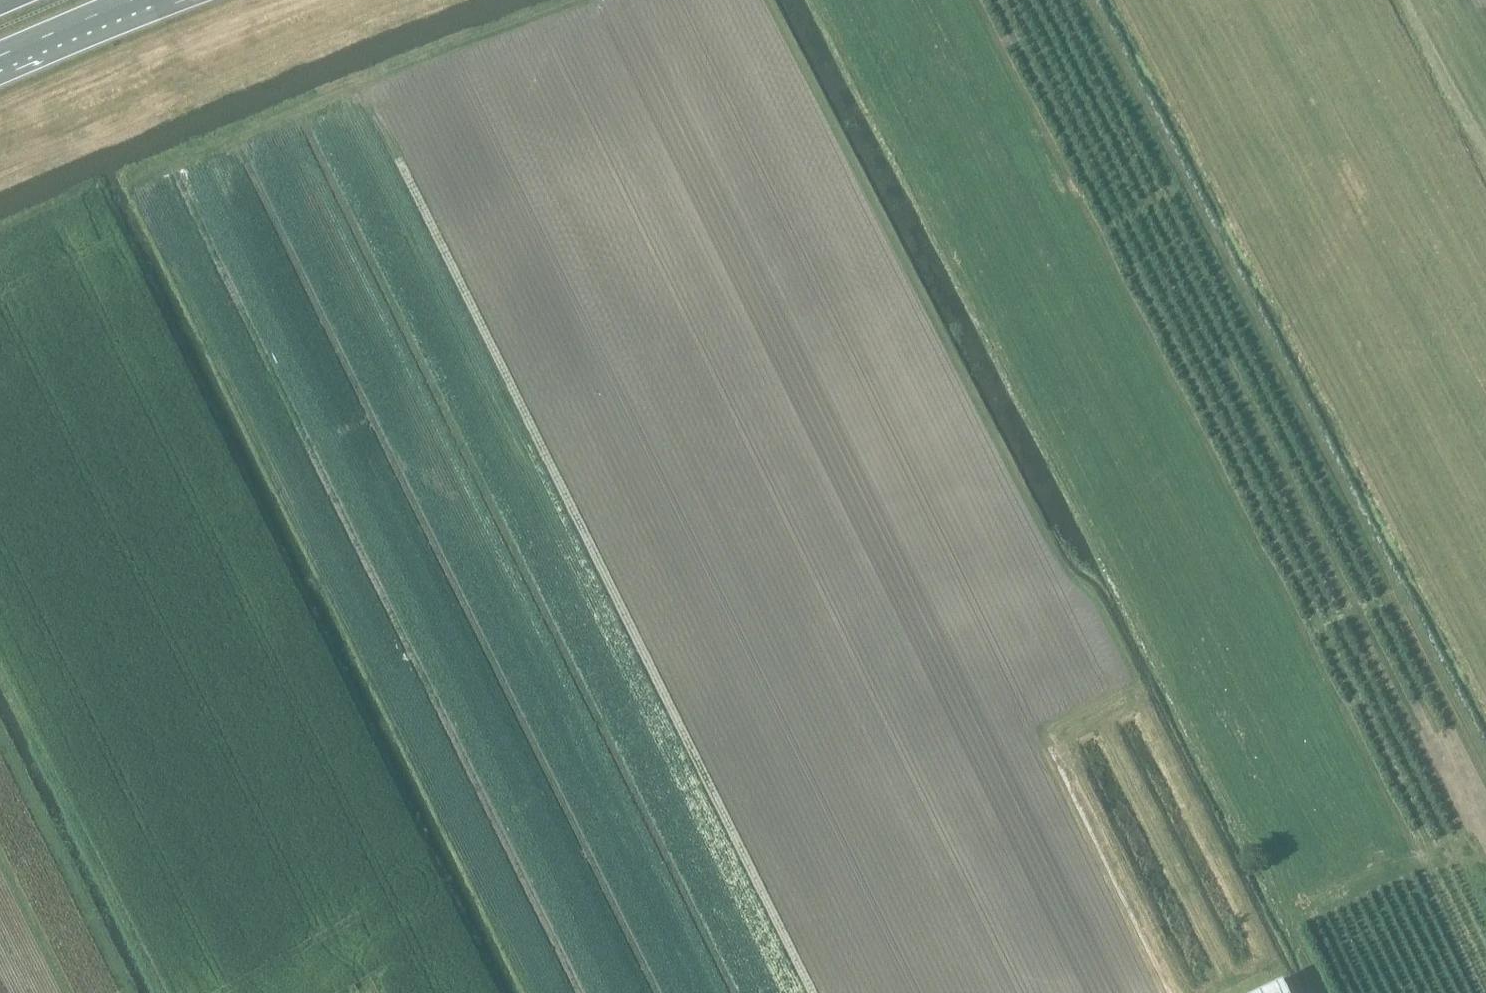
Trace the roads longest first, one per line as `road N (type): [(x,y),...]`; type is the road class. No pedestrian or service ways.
road 1 (trunk): [(0,56),(134,0)]

